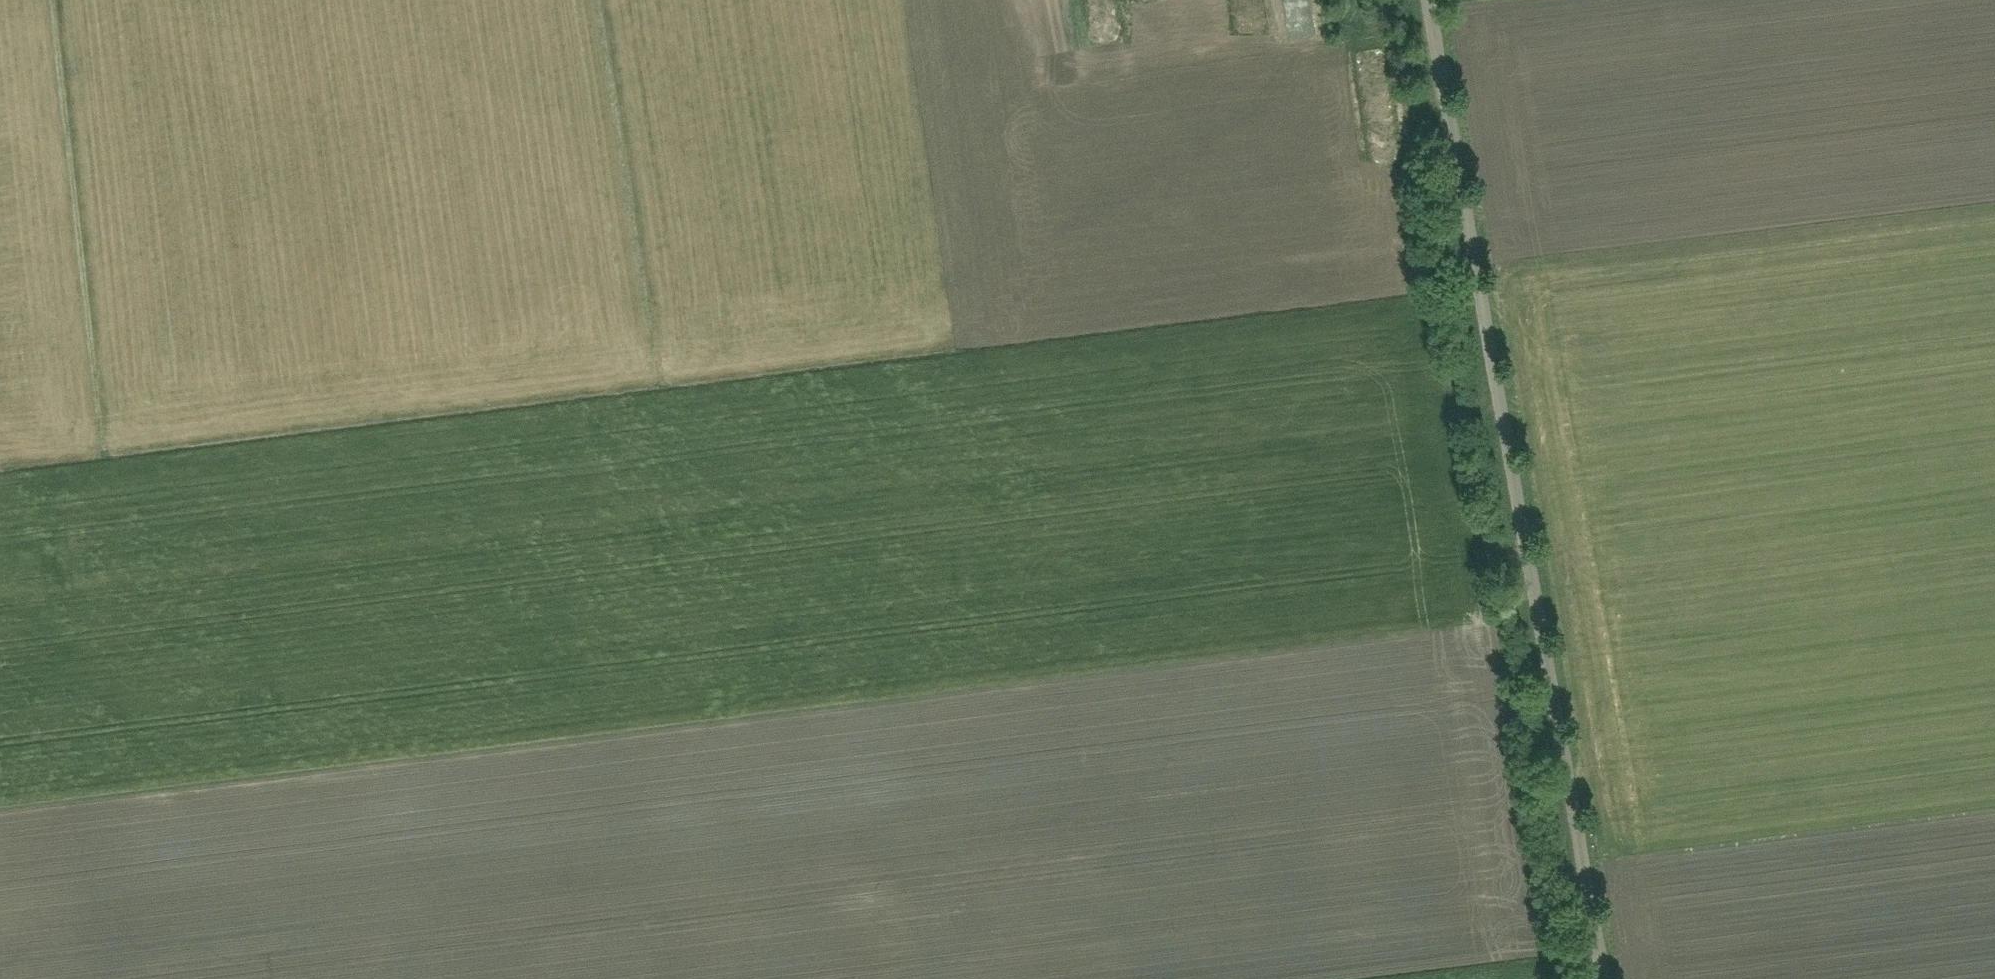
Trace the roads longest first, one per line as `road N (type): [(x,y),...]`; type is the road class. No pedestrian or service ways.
road 1 (residential): [(1426,0),(1603,978)]

